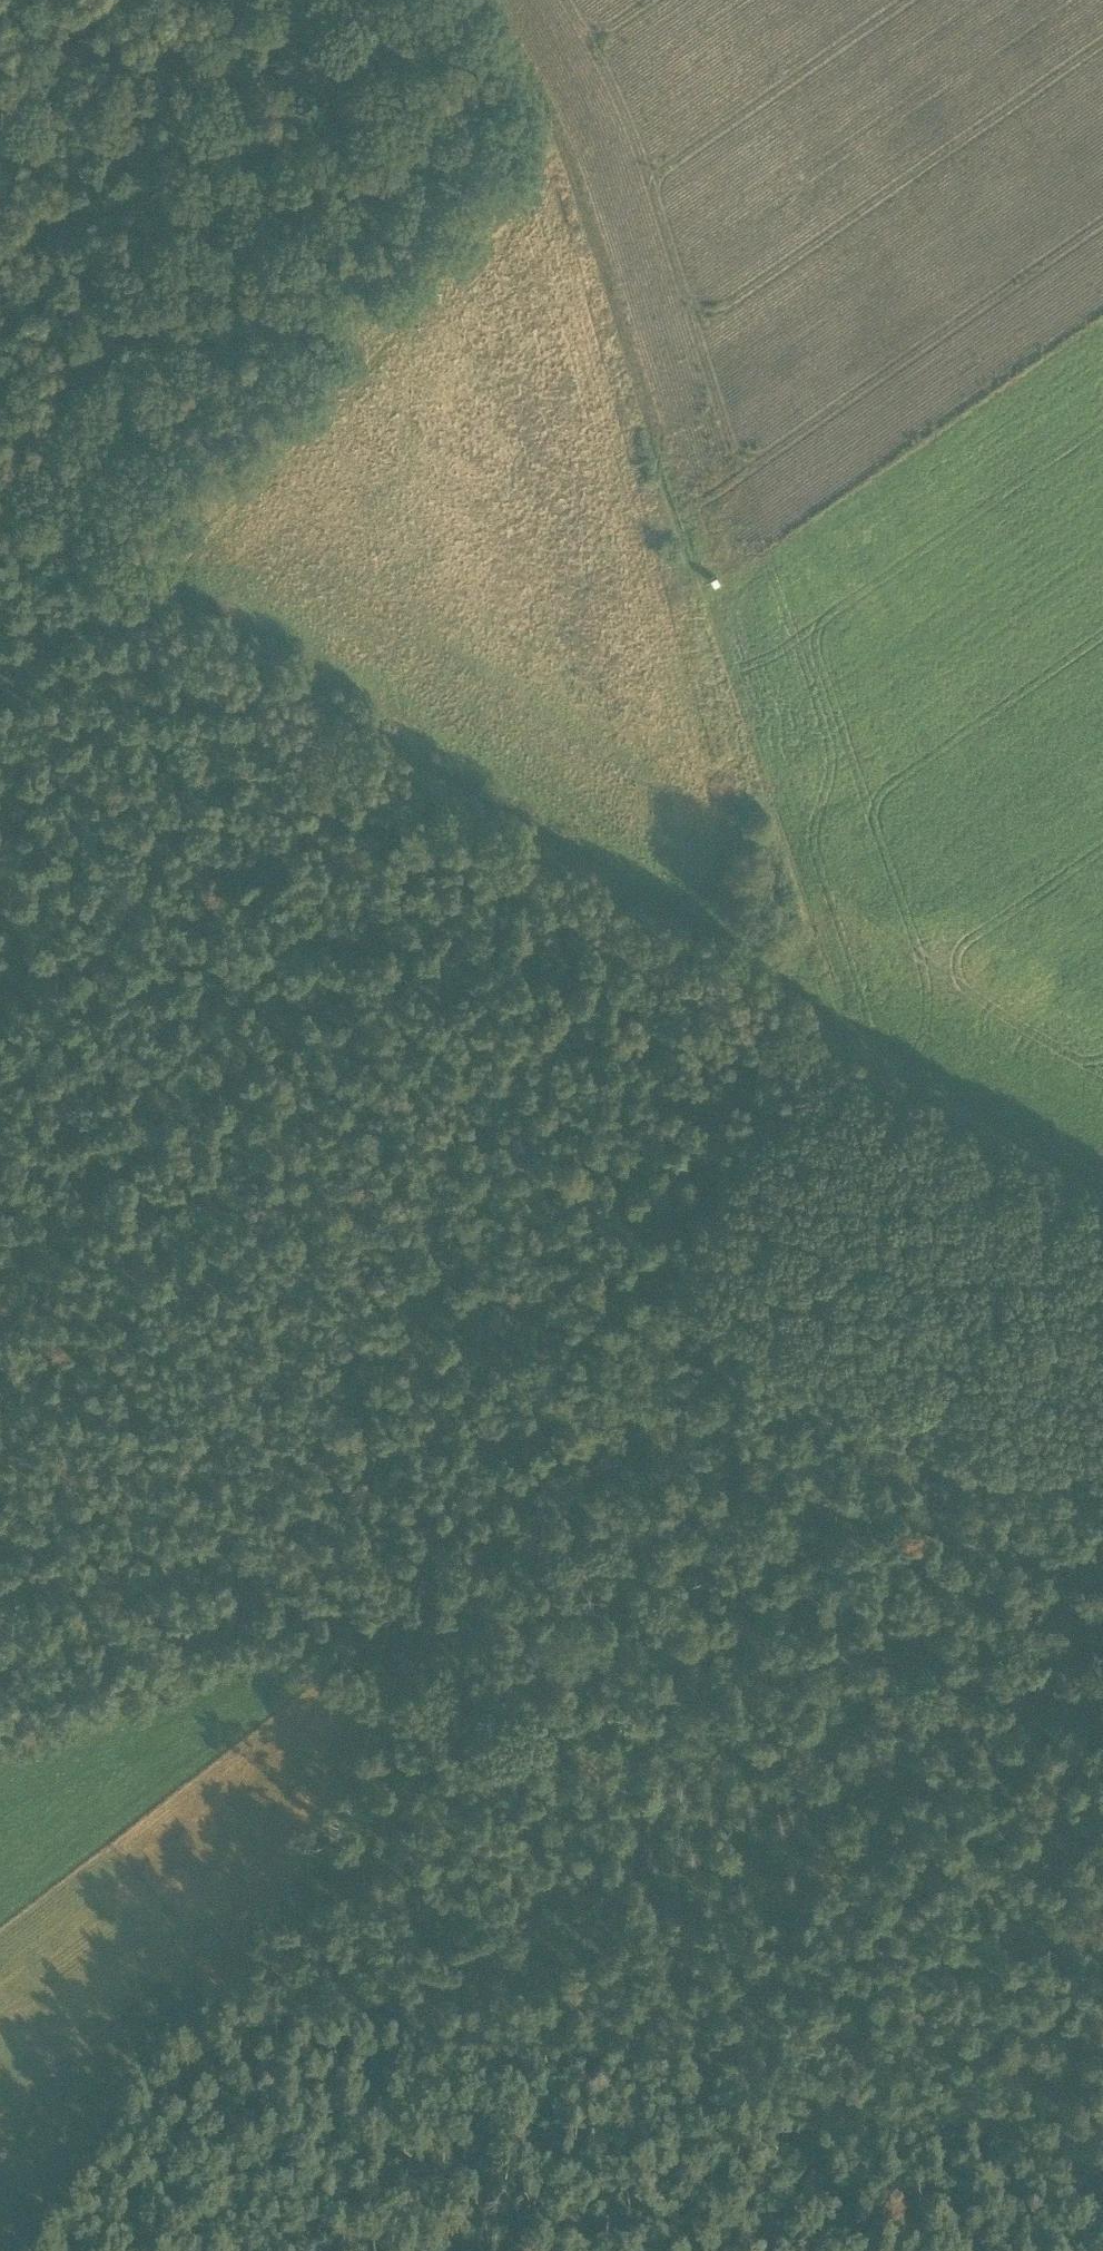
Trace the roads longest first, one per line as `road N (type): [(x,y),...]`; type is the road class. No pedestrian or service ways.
road 1 (track): [(0,448),(348,726),(1102,1177)]

